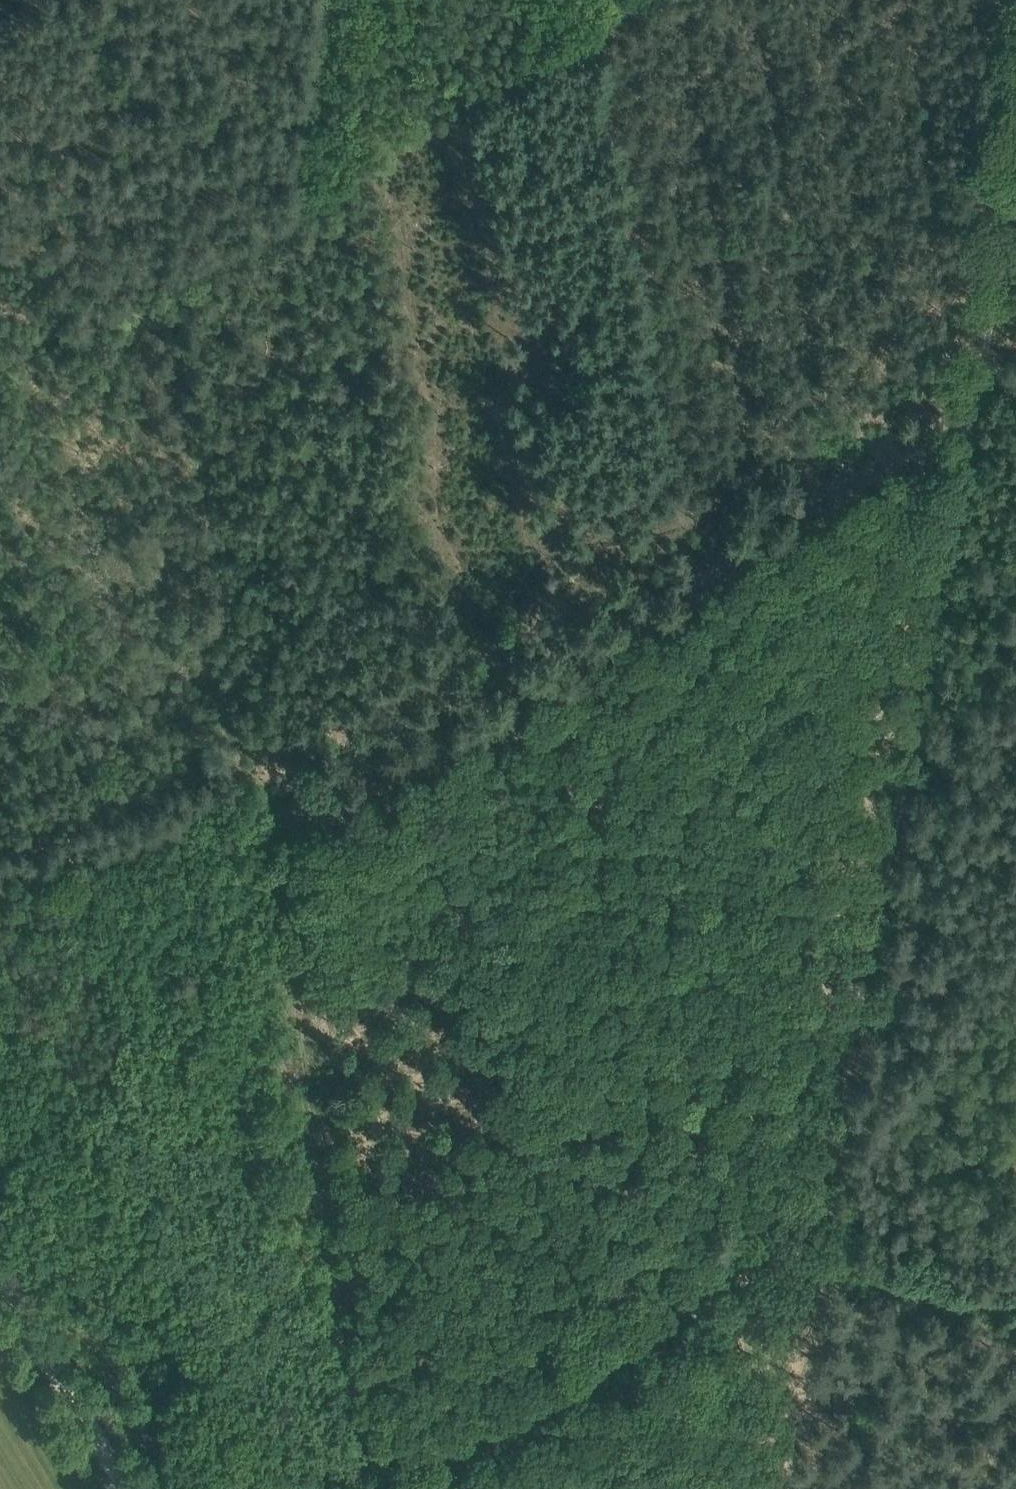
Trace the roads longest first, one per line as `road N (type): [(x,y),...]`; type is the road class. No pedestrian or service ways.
road 1 (track): [(798,1261),(826,1160),(840,1050),(896,813),(1015,212)]
road 2 (track): [(122,1488),(0,1274)]
road 3 (track): [(751,1488),(798,1261)]

